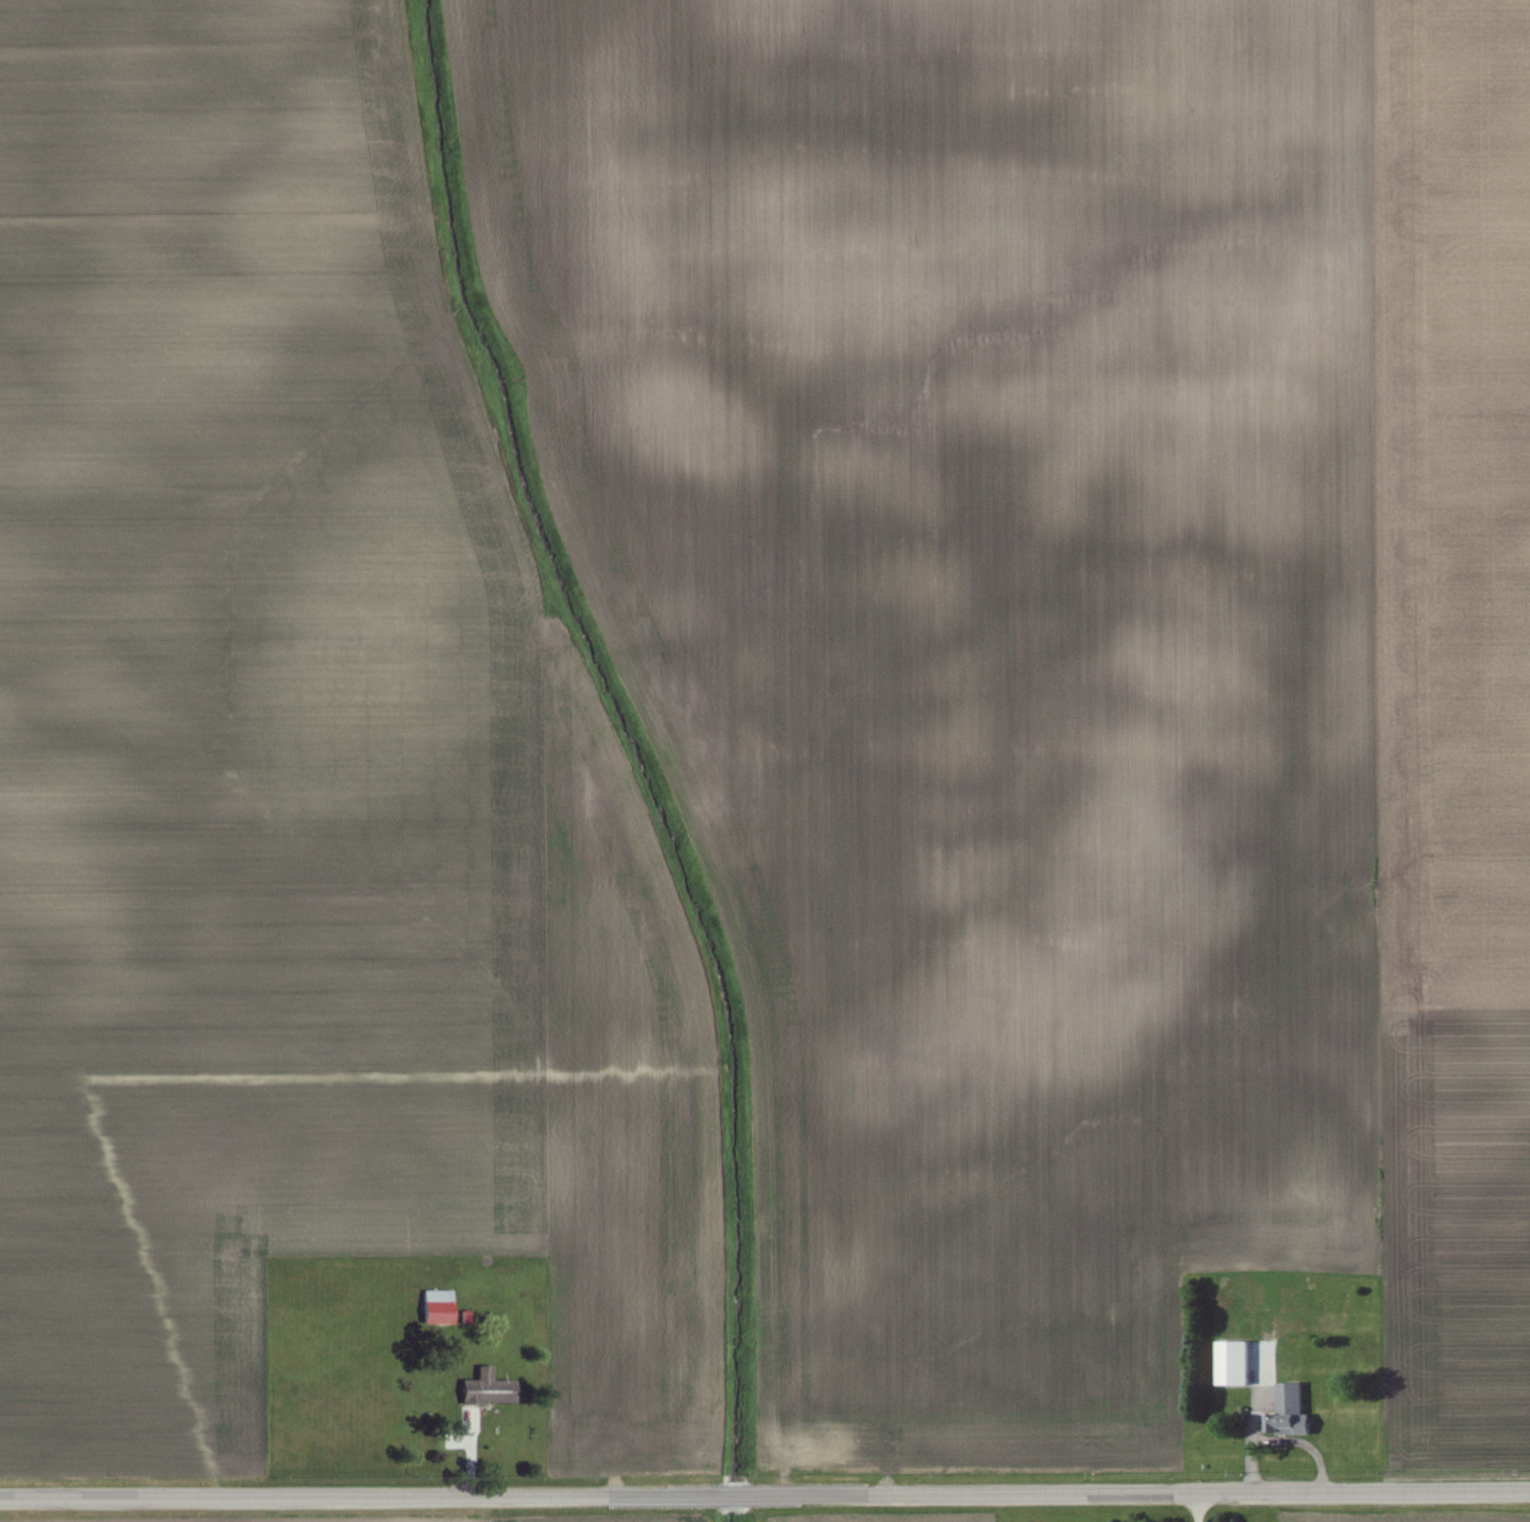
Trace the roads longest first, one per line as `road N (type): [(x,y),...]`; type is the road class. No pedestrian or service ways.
road 1 (secondary): [(1529,1488),(0,1491)]

